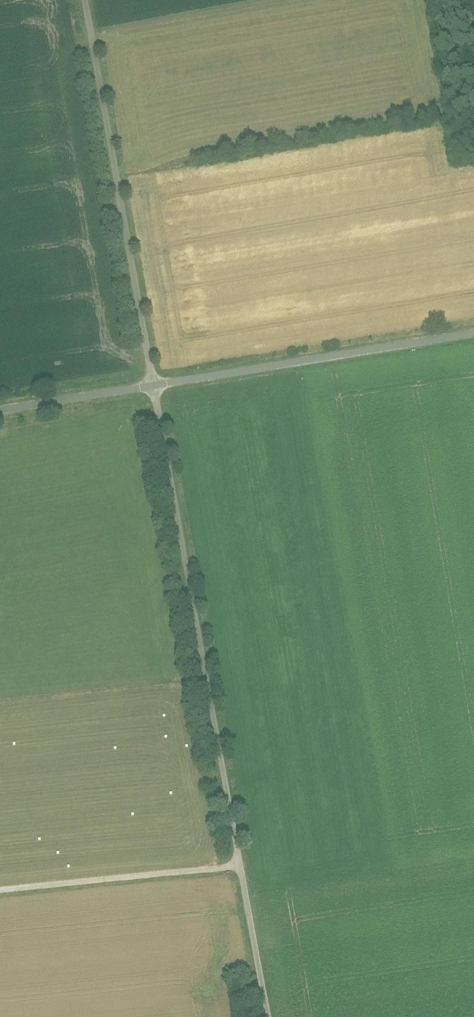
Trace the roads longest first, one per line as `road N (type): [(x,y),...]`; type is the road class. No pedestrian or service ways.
road 1 (residential): [(152,387),(240,866)]
road 2 (residential): [(84,0),(152,387)]
road 3 (residential): [(152,387),(473,333)]
road 4 (track): [(240,866),(0,891)]
road 5 (residential): [(0,412),(152,387)]
road 6 (track): [(240,866),(266,1016)]

